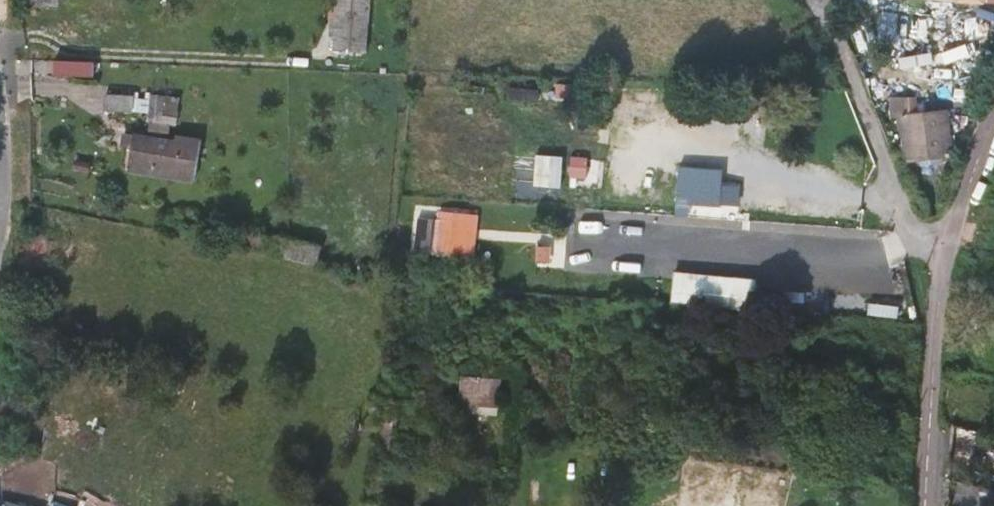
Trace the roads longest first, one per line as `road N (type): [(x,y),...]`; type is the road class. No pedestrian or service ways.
road 1 (track): [(506,505),(528,365),(379,346),(413,0)]
road 2 (unclassified): [(824,0),(935,278)]
road 3 (unclassified): [(935,278),(933,505)]
road 4 (unclassified): [(993,87),(935,278)]

